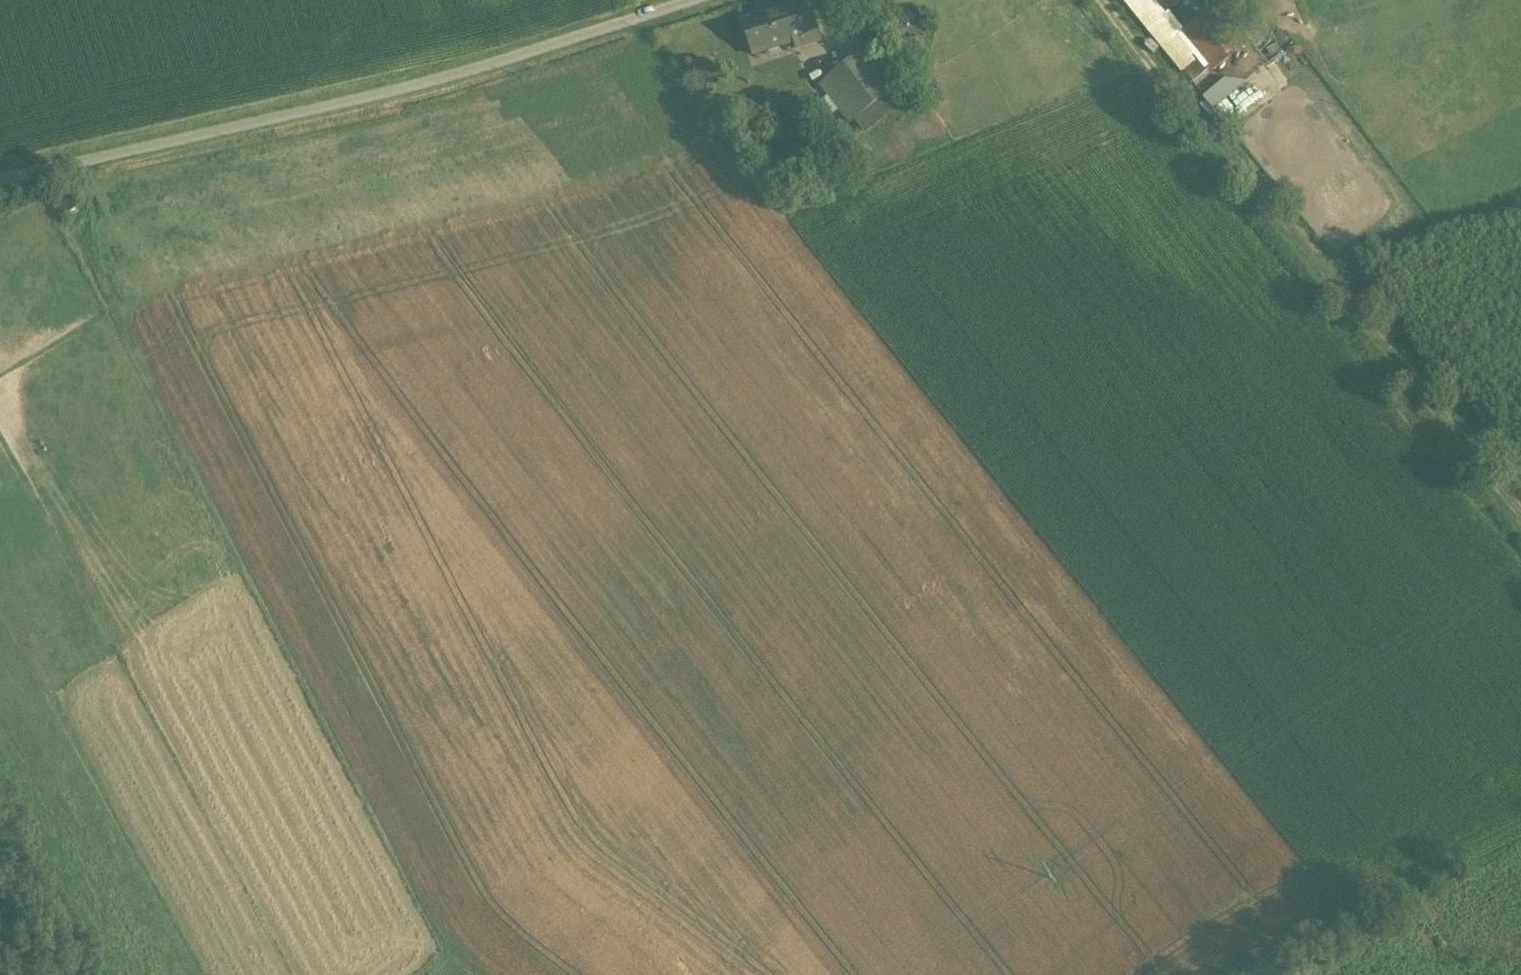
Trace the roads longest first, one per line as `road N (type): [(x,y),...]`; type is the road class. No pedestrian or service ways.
road 1 (track): [(1101,0),(1520,523)]

